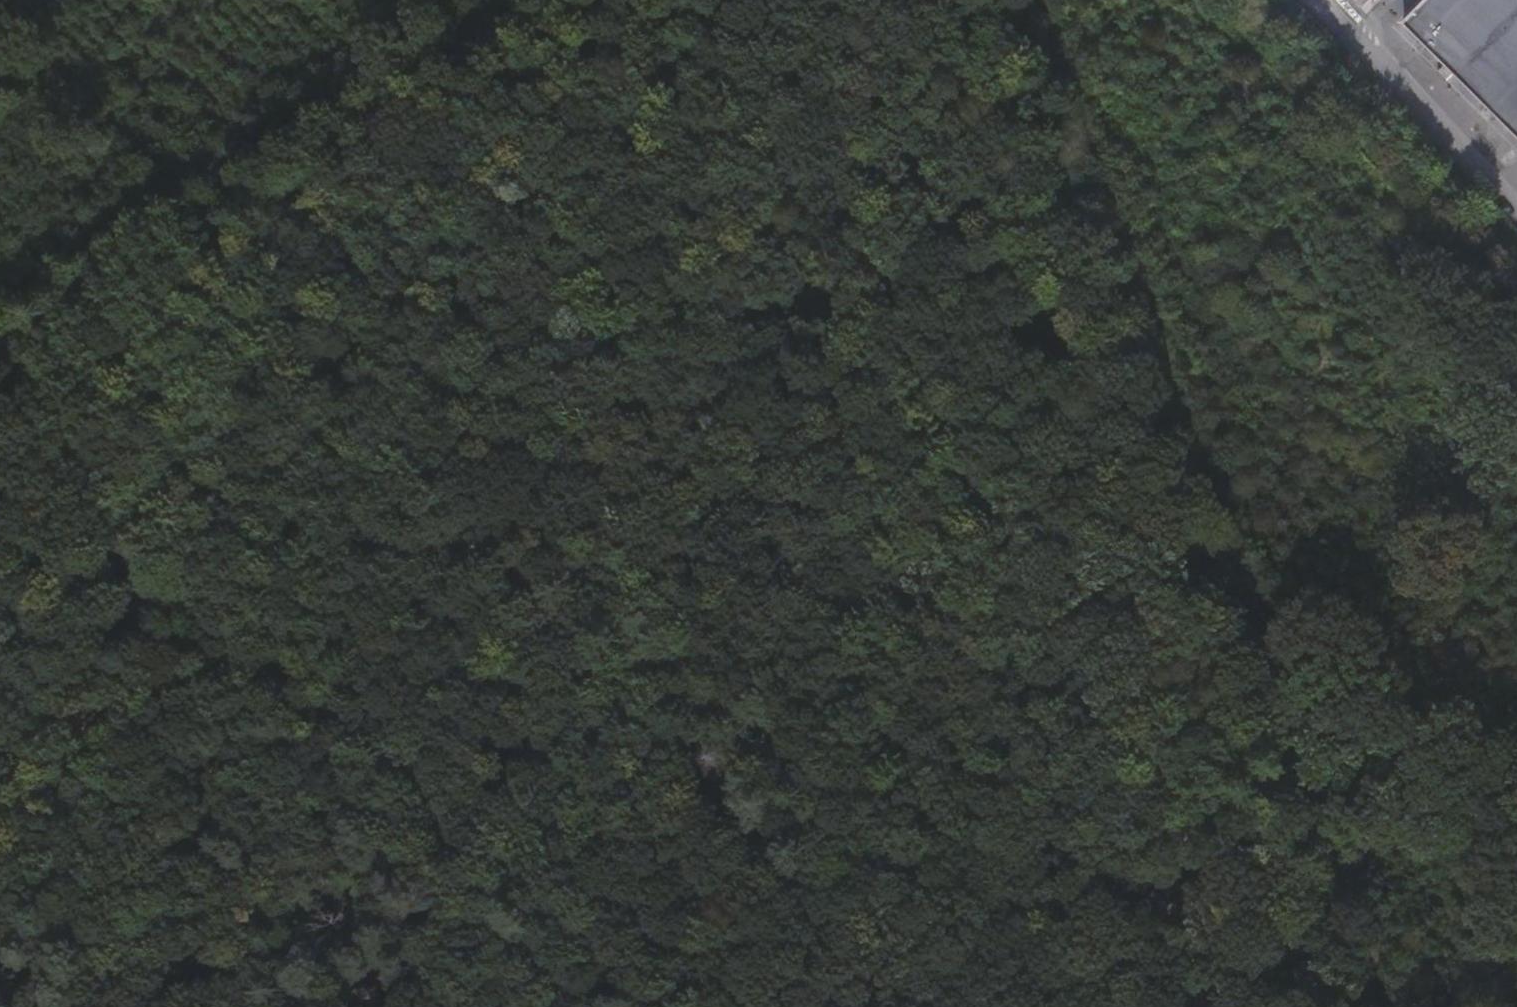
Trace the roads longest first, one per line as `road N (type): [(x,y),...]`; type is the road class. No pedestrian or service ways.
road 1 (track): [(7,0),(913,1006)]
road 2 (track): [(0,303),(478,0)]

